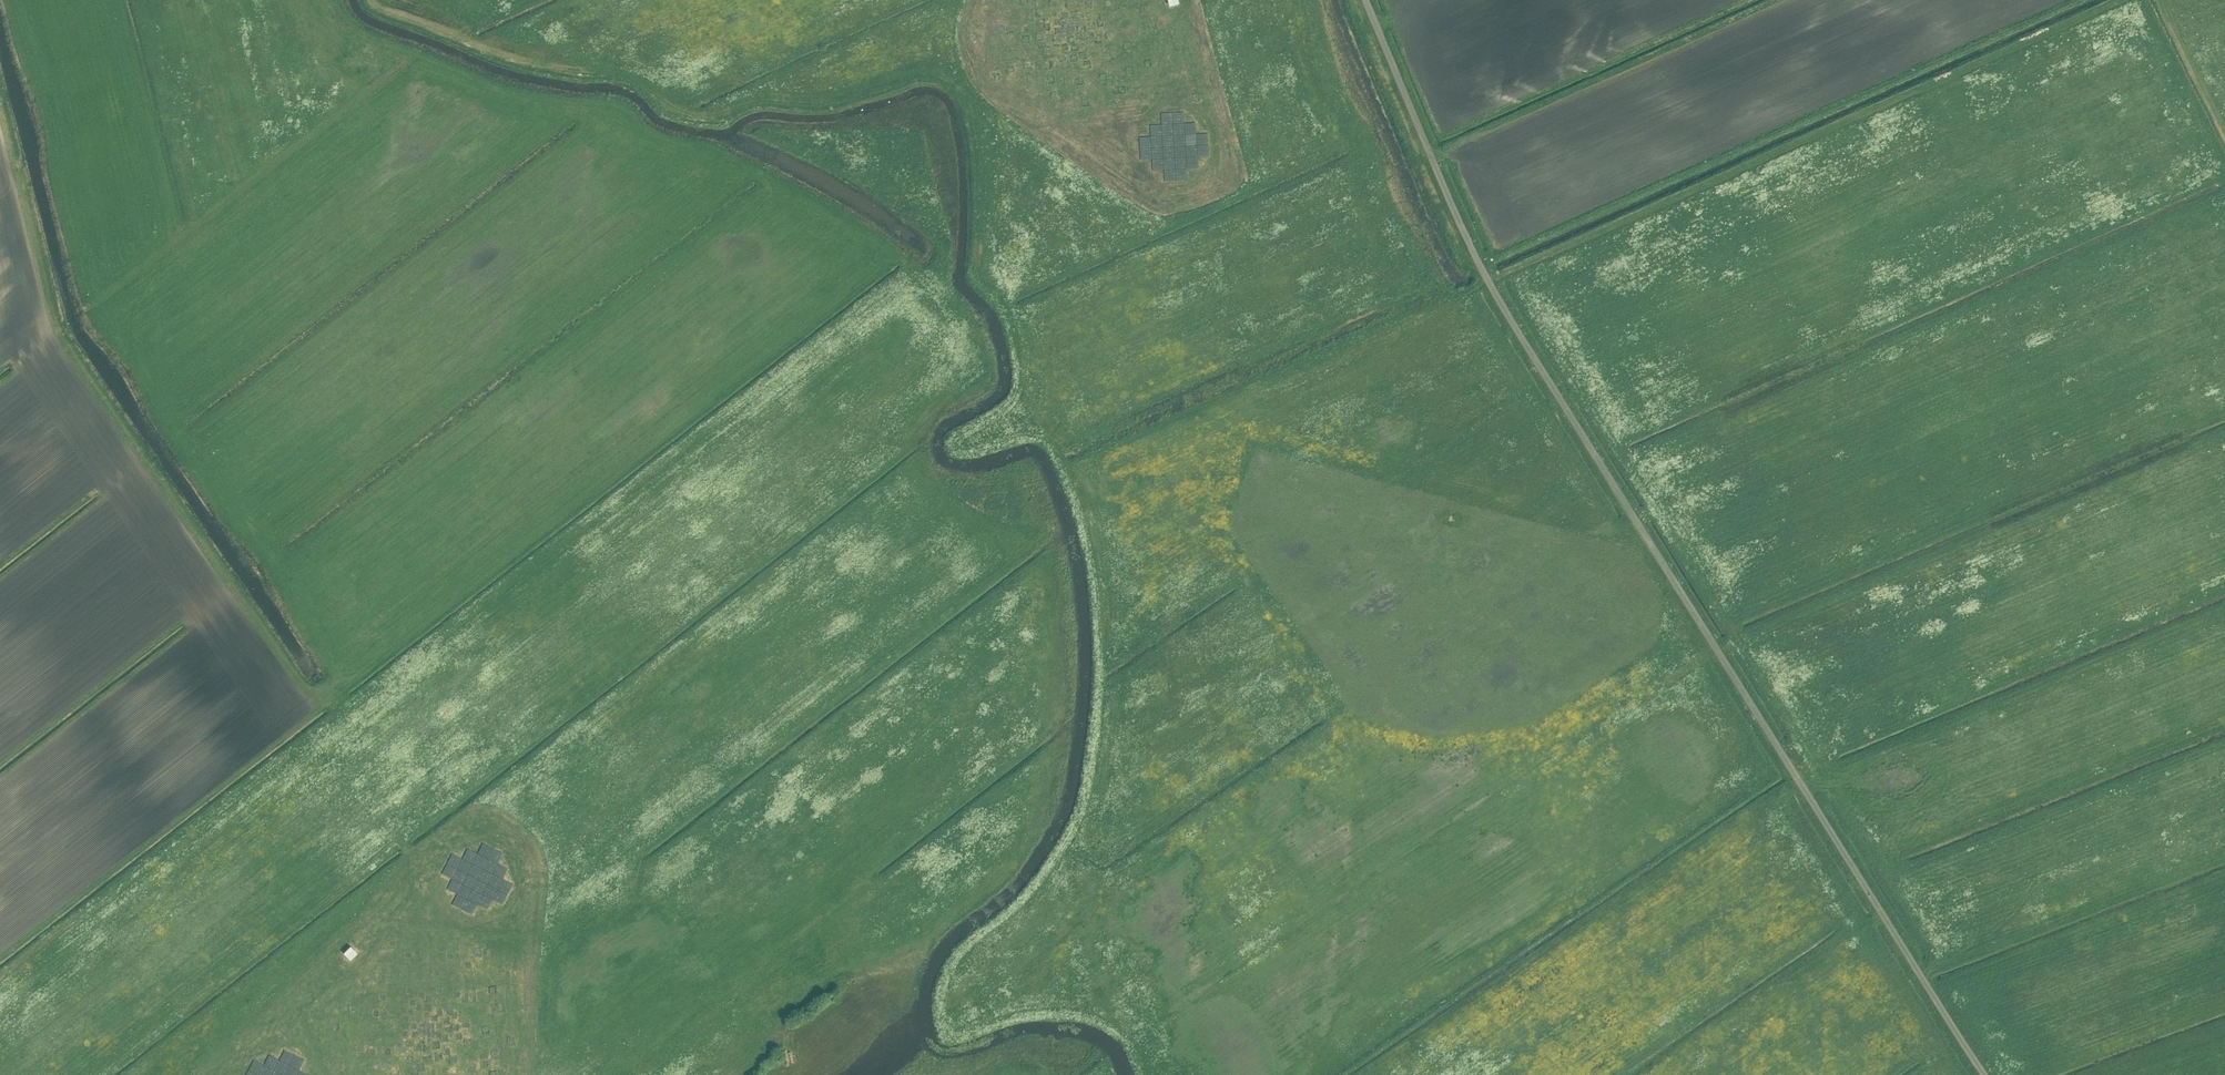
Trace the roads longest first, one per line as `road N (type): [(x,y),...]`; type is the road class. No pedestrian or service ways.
road 1 (unclassified): [(1984,1074),(1505,309),(1365,0)]
road 2 (track): [(2116,0),(1488,280)]
road 3 (track): [(976,0),(1002,75),(1145,183),(1189,190),(1214,168),(1218,143)]
road 4 (track): [(1218,143),(1182,0)]

